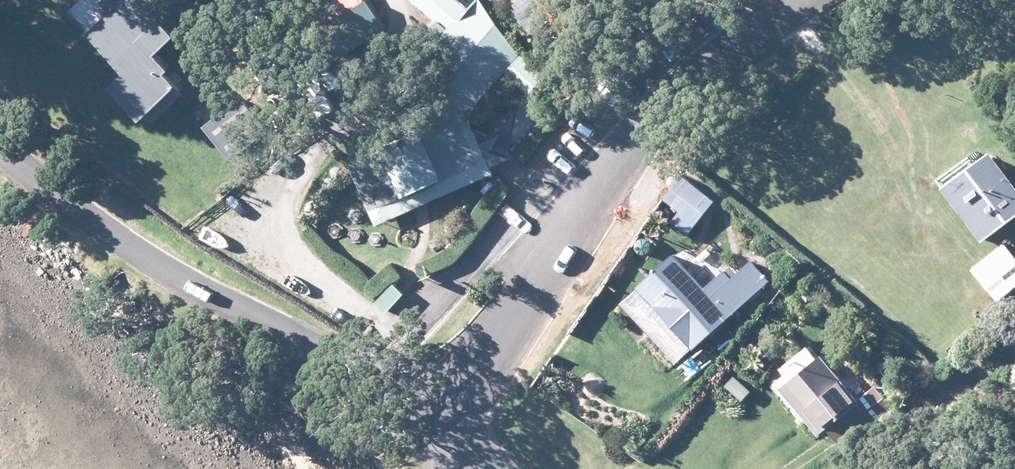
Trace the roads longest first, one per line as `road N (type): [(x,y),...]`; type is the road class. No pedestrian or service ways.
road 1 (unclassified): [(422,413),(681,93),(812,0)]
road 2 (tertiary): [(422,413),(271,340),(0,153)]

